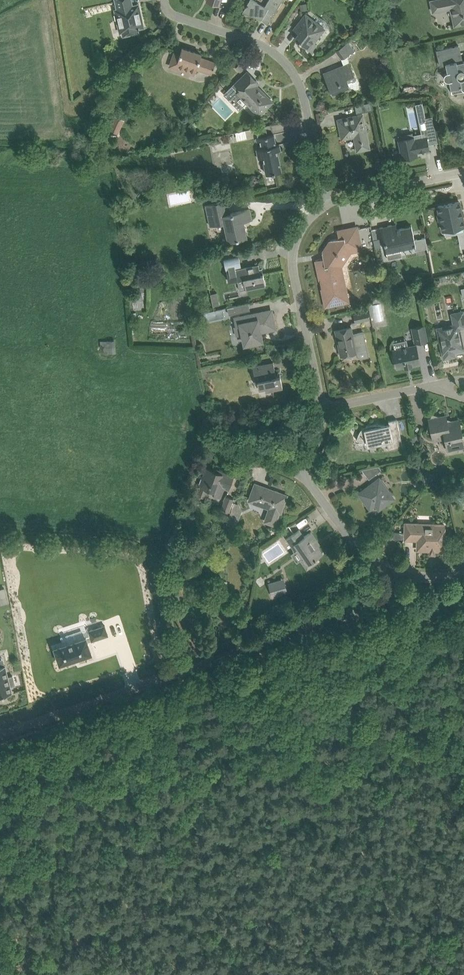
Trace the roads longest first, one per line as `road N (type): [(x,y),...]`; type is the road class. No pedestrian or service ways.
road 1 (unclassified): [(0,735),(374,606),(399,571)]
road 2 (residential): [(327,201),(292,69),(269,49),(171,13),(163,0)]
road 3 (residential): [(324,408),(293,266),(298,237),(327,201)]
road 4 (residential): [(399,571),(352,539),(300,472)]
road 5 (residential): [(327,201),(463,173)]

